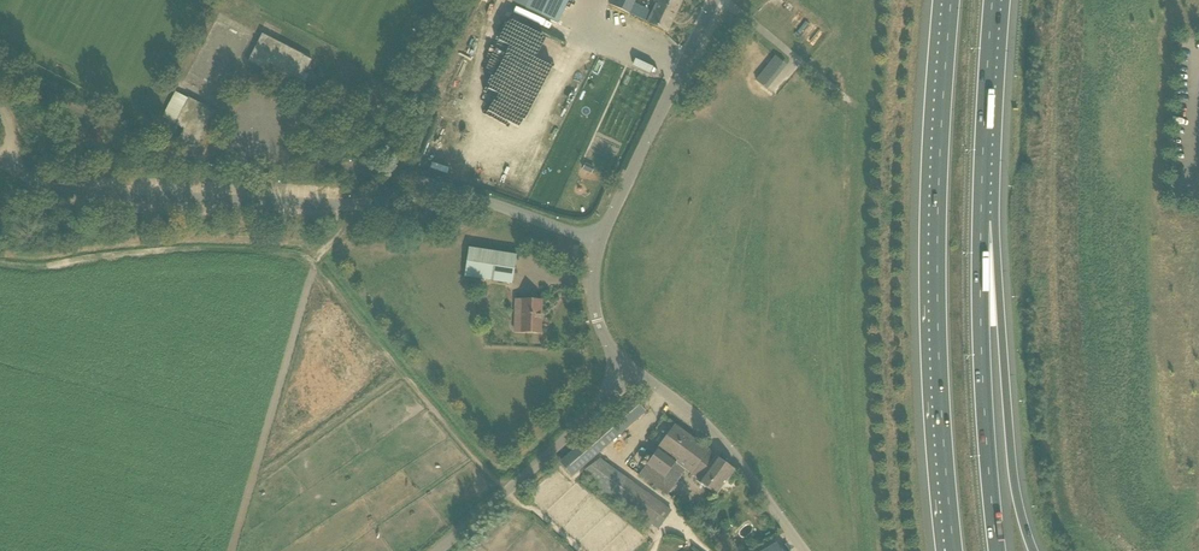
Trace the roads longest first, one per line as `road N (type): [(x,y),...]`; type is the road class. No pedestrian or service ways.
road 1 (unclassified): [(599,243),(458,193),(340,203),(59,193),(0,163)]
road 2 (motorway): [(951,0),(938,347),(952,550)]
road 3 (motorway): [(1033,550),(1016,489),(984,171)]
road 4 (motorway): [(998,550),(983,351),(984,171)]
road 5 (track): [(504,493),(406,377),(275,469)]
road 6 (unclassified): [(599,243),(715,0)]
road 7 (unclassified): [(436,550),(635,372)]
road 8 (unclassified): [(804,550),(755,479),(697,418),(635,372)]
road 9 (motorway): [(984,171),(996,0)]
road 10 (unclassified): [(635,372),(606,340),(594,309),(599,243)]

